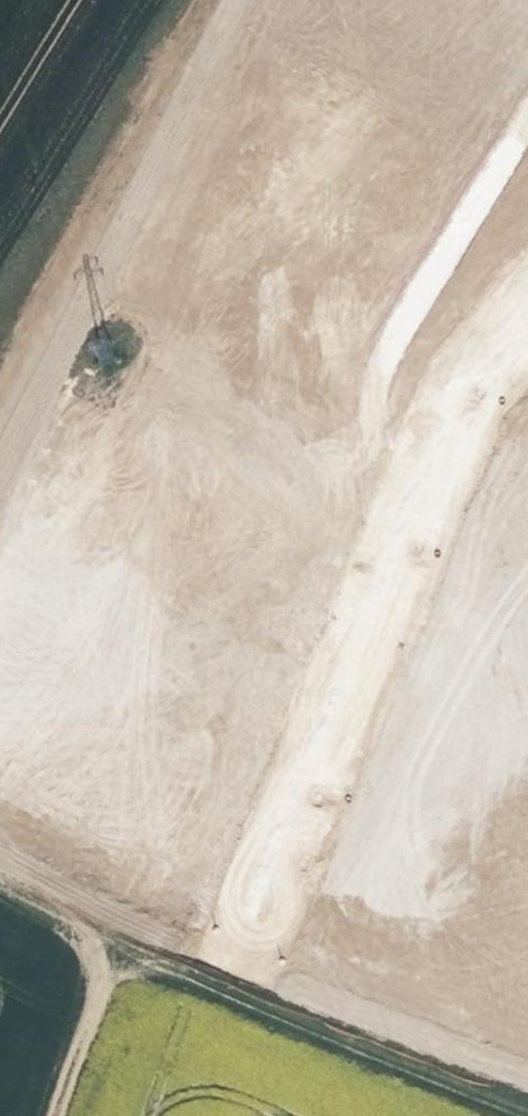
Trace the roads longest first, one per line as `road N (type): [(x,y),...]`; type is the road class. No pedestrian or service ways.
road 1 (track): [(0,884),(121,950),(527,1105)]
road 2 (unclassified): [(527,117),(385,350),(371,410),(382,452),(412,499)]
road 3 (unclassified): [(269,885),(412,499)]
road 4 (unclassified): [(412,499),(455,384),(527,303)]
road 5 (track): [(63,1115),(121,950)]

